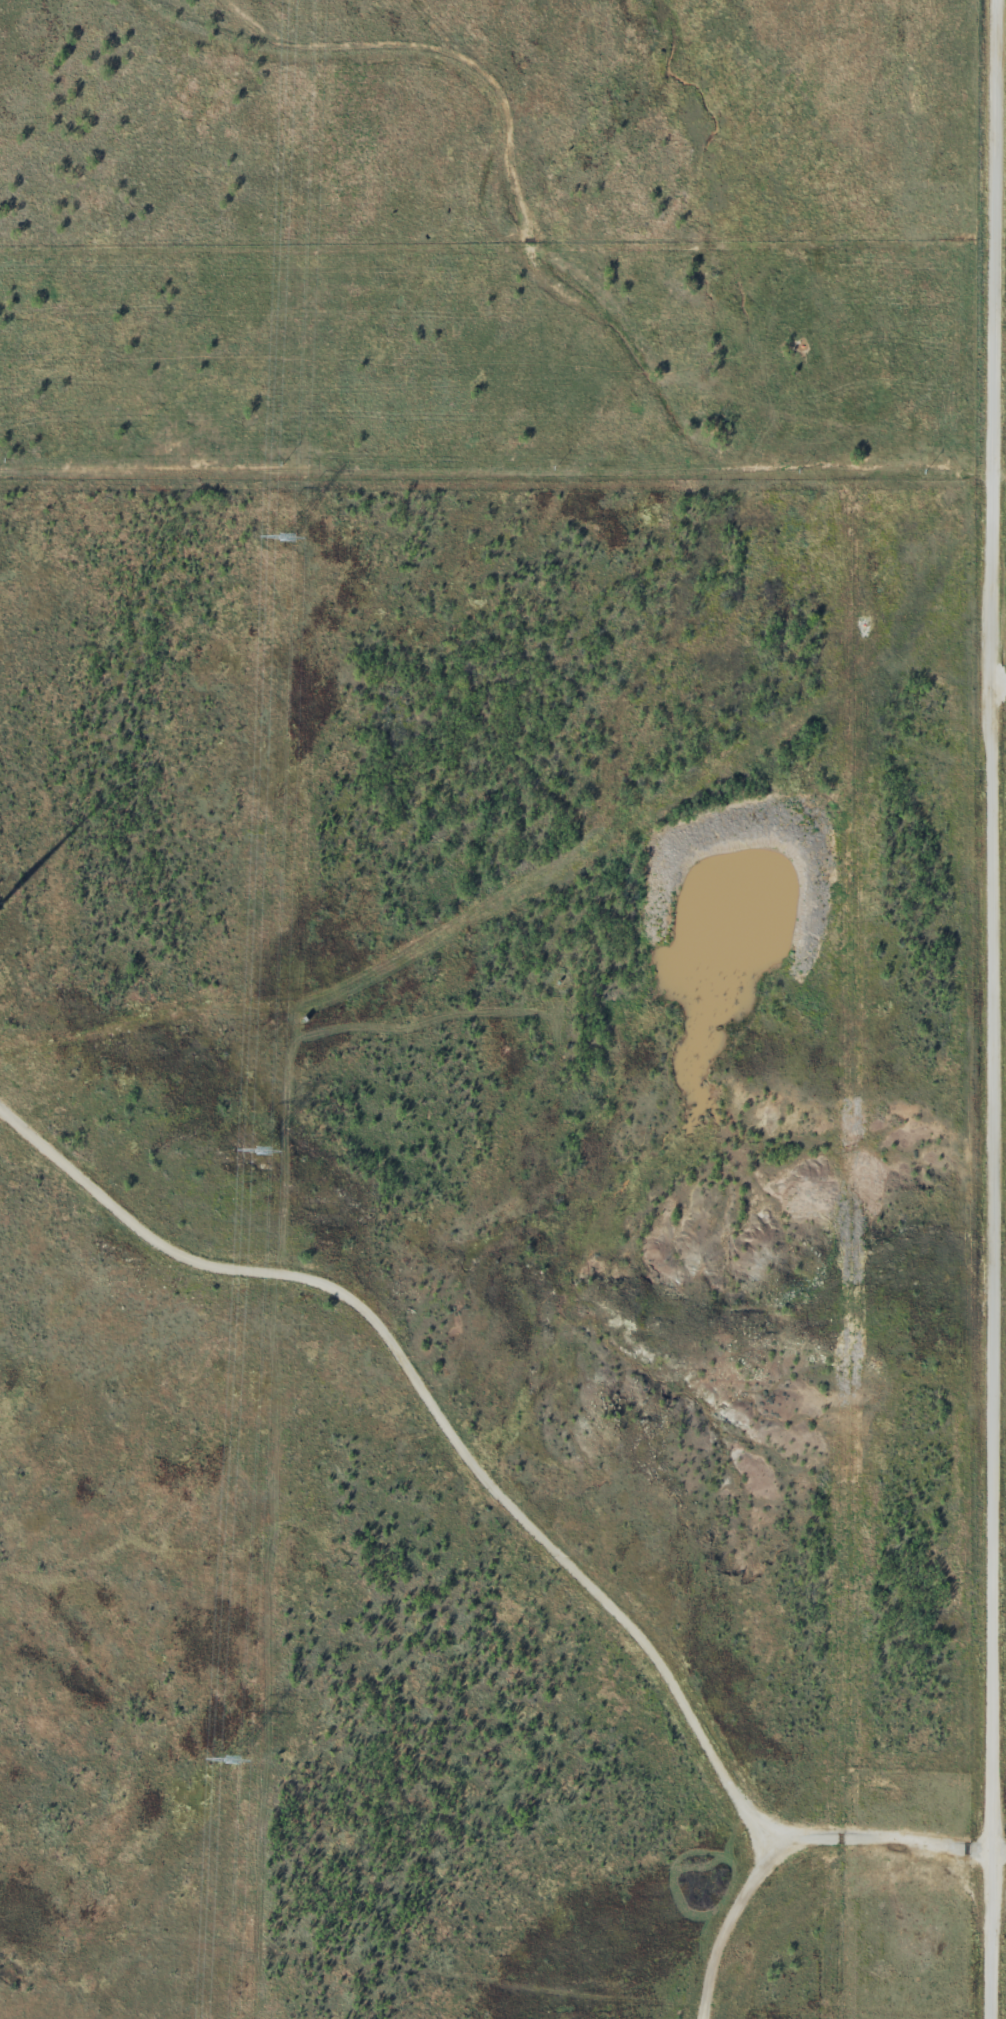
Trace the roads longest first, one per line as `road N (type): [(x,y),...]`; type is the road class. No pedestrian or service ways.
road 1 (residential): [(996,2018),(1001,0)]
road 2 (track): [(949,2018),(0,1957)]
road 3 (residential): [(409,0),(513,118),(664,441),(737,487),(998,486)]

